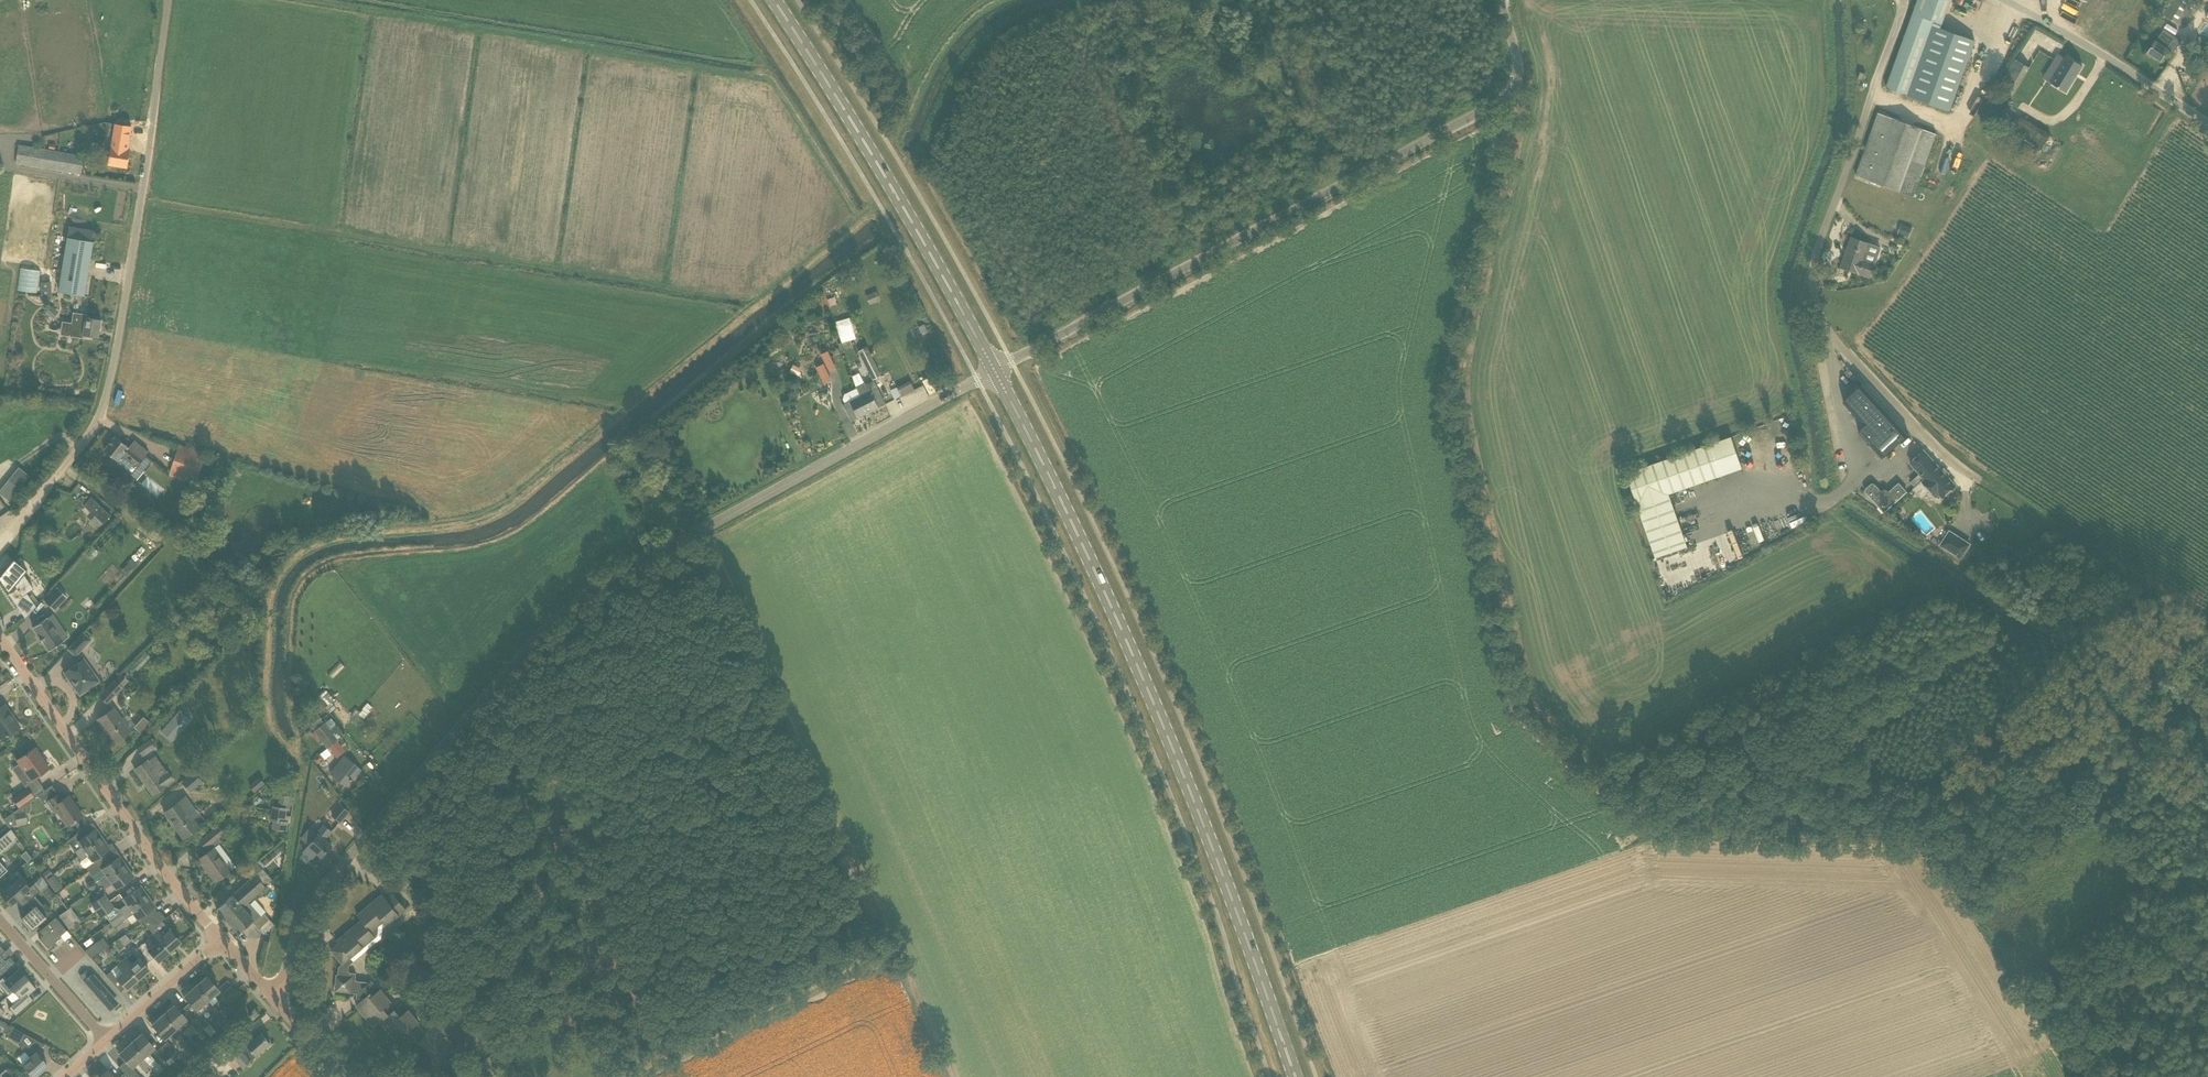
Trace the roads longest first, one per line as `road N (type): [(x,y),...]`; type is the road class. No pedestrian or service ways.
road 1 (track): [(1987,895),(1950,843),(1934,835),(1661,836),(1547,722),(1532,692),(1486,515),(1464,385),(1522,82)]
road 2 (unclassified): [(277,1001),(321,893),(559,619),(674,545),(995,371)]
road 3 (primary): [(1298,1076),(1160,722),(995,371)]
road 4 (unclassified): [(995,371),(1505,99),(1522,82),(1501,0)]
road 5 (unclassified): [(0,549),(103,413),(172,0)]
road 6 (unclassified): [(1984,483),(1918,432),(1831,335),(1817,300),(1819,251),(1907,0)]
road 7 (track): [(1828,501),(1846,525),(2049,644),(2167,688),(2207,740)]
road 8 (primary): [(995,371),(887,178),(771,0)]
road 9 (unclassified): [(219,941),(83,762),(0,634)]
road 10 (track): [(2207,634),(2096,549),(1984,483)]
road 11 (unclassified): [(2207,123),(2080,38),(2006,0)]
road 12 (track): [(1692,839),(1813,790),(1883,745)]
road 13 (residential): [(107,1041),(0,921)]
road 14 (tertiary): [(107,1041),(219,941)]

